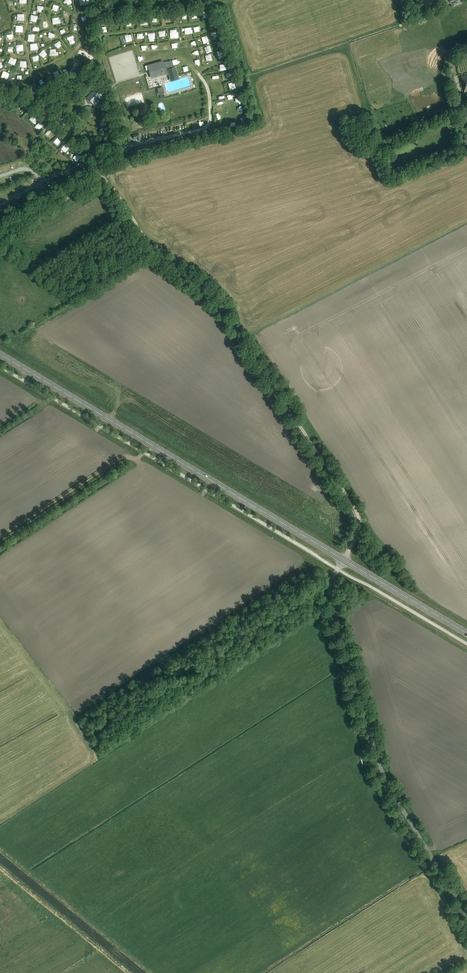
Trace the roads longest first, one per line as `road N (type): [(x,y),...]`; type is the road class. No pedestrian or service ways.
road 1 (track): [(347,553),(358,530),(355,508),(217,305),(156,253),(103,179)]
road 2 (primary): [(343,560),(0,354)]
road 3 (unclassified): [(466,912),(381,766),(330,598),(343,560)]
road 4 (track): [(151,972),(0,847)]
road 5 (primary): [(466,634),(343,560)]

